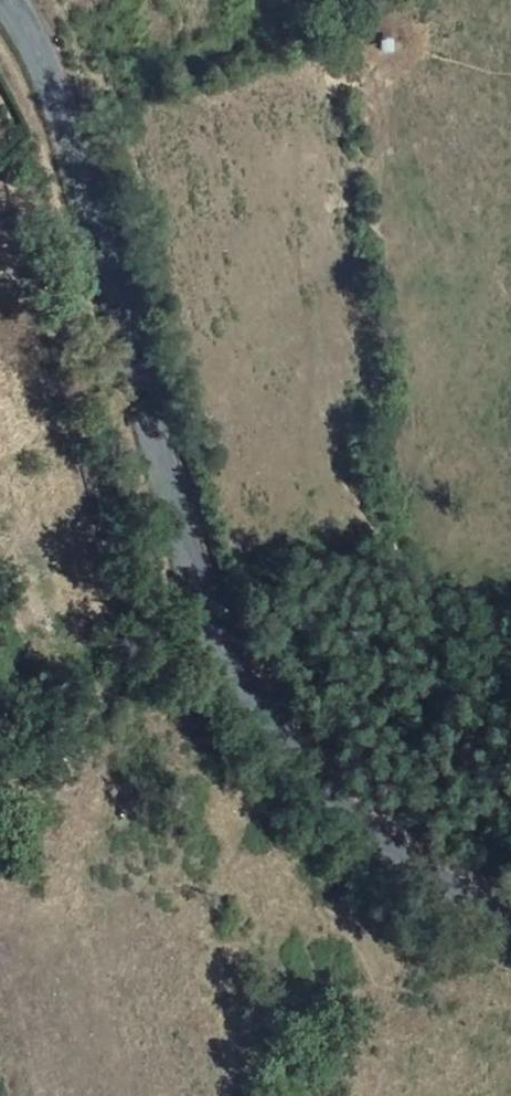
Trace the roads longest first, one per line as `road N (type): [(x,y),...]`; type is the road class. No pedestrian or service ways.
road 1 (tertiary): [(9,0),(53,84),(224,648),(266,717),(371,838),(419,872),(510,911)]

